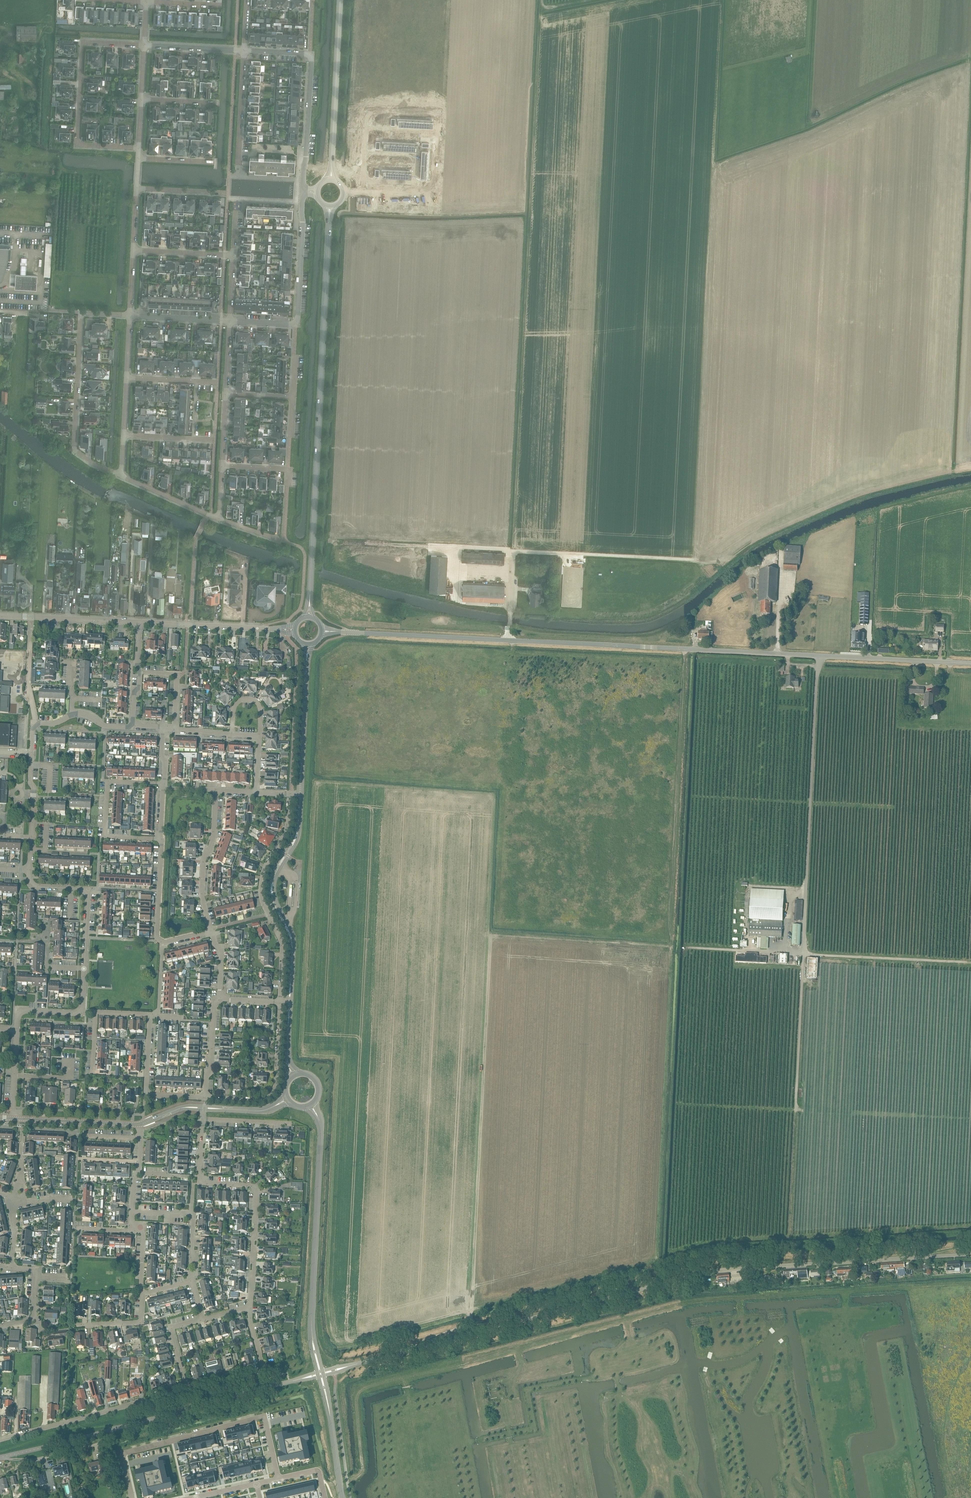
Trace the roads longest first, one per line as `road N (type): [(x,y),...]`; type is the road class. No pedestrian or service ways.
road 1 (unclassified): [(970,663),(336,632)]
road 2 (tertiary): [(348,1367),(705,1274),(970,1254)]
road 3 (track): [(397,1354),(476,1323),(707,1262),(970,1244)]
road 4 (track): [(803,953),(788,1239),(970,1229)]
road 5 (track): [(347,1481),(362,1471),(356,1400),(368,1386),(622,1321),(629,1340),(618,1390)]
road 6 (tertiary): [(310,597),(329,221)]
road 7 (tertiary): [(0,1458),(302,1379)]
road 8 (track): [(694,560),(724,557),(860,495),(970,469)]
road 9 (track): [(682,947),(970,963)]
road 10 (residential): [(132,1497),(123,1453),(264,1416),(278,1479)]
road 11 (residential): [(250,1307),(256,1190),(200,1183),(203,1119)]
road 12 (residential): [(144,46),(83,42),(78,145),(139,148)]
road 13 (tertiary): [(312,1338),(318,1117)]
road 14 (residential): [(280,1003),(282,944),(261,886),(287,831),(291,794)]
road 15 (residential): [(302,192),(311,54),(244,51)]
road 16 (residential): [(230,321),(297,325),(302,192)]
road 17 (residential): [(79,1011),(88,889),(33,886),(30,870)]
road 18 (residential): [(81,313),(74,450),(122,476)]
road 19 (residential): [(163,784),(107,781),(105,836),(160,839)]
road 20 (residential): [(205,1099),(259,1101),(273,1093),(280,1003)]
road 21 (track): [(508,1350),(520,1362),(506,1421),(524,1497)]
road 22 (residential): [(0,1440),(143,1402)]
road 23 (residential): [(187,1391),(263,1371),(250,1307)]
road 24 (residential): [(211,931),(201,894),(215,790)]
road 25 (residential): [(139,622),(278,629)]
road 26 (residential): [(205,1099),(146,1095),(152,1016)]
road 27 (track): [(948,662),(950,615),(926,614),(925,632),(876,630)]
road 28 (tertiary): [(298,824),(269,886),(292,951)]
road 29 (track): [(810,0),(808,49),(723,69)]
road 30 (tertiary): [(333,135),(340,0)]
road 31 (tertiary): [(292,951),(274,886),(298,824)]
road 32 (tertiary): [(300,794),(307,662)]
road 33 (tertiary): [(12,1119),(140,1124)]

